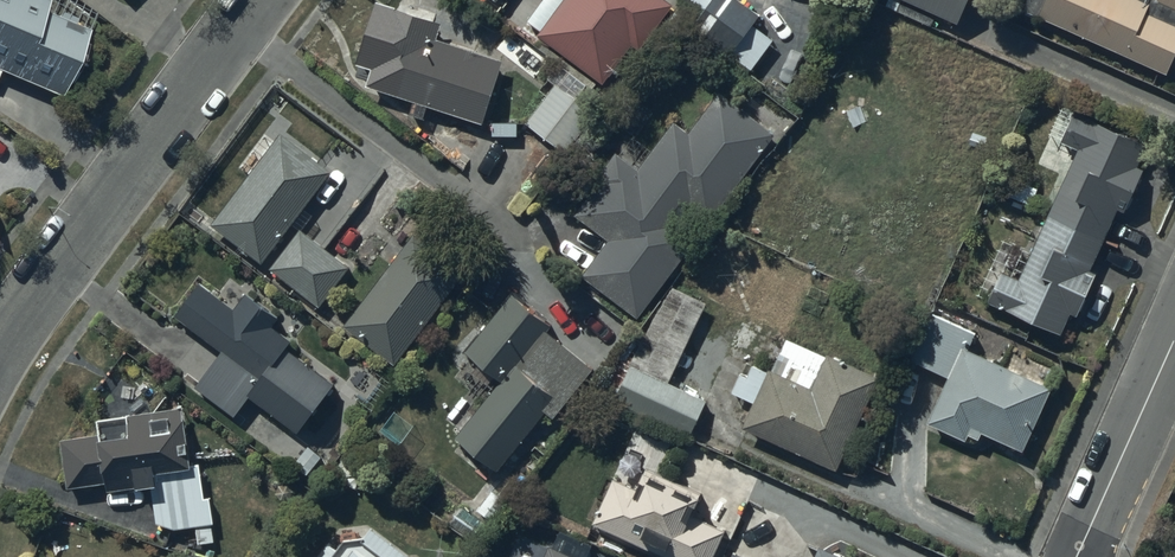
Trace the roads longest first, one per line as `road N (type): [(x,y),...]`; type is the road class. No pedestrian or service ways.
road 1 (residential): [(0,347),(263,0)]
road 2 (tertiary): [(1174,338),(1075,556)]

